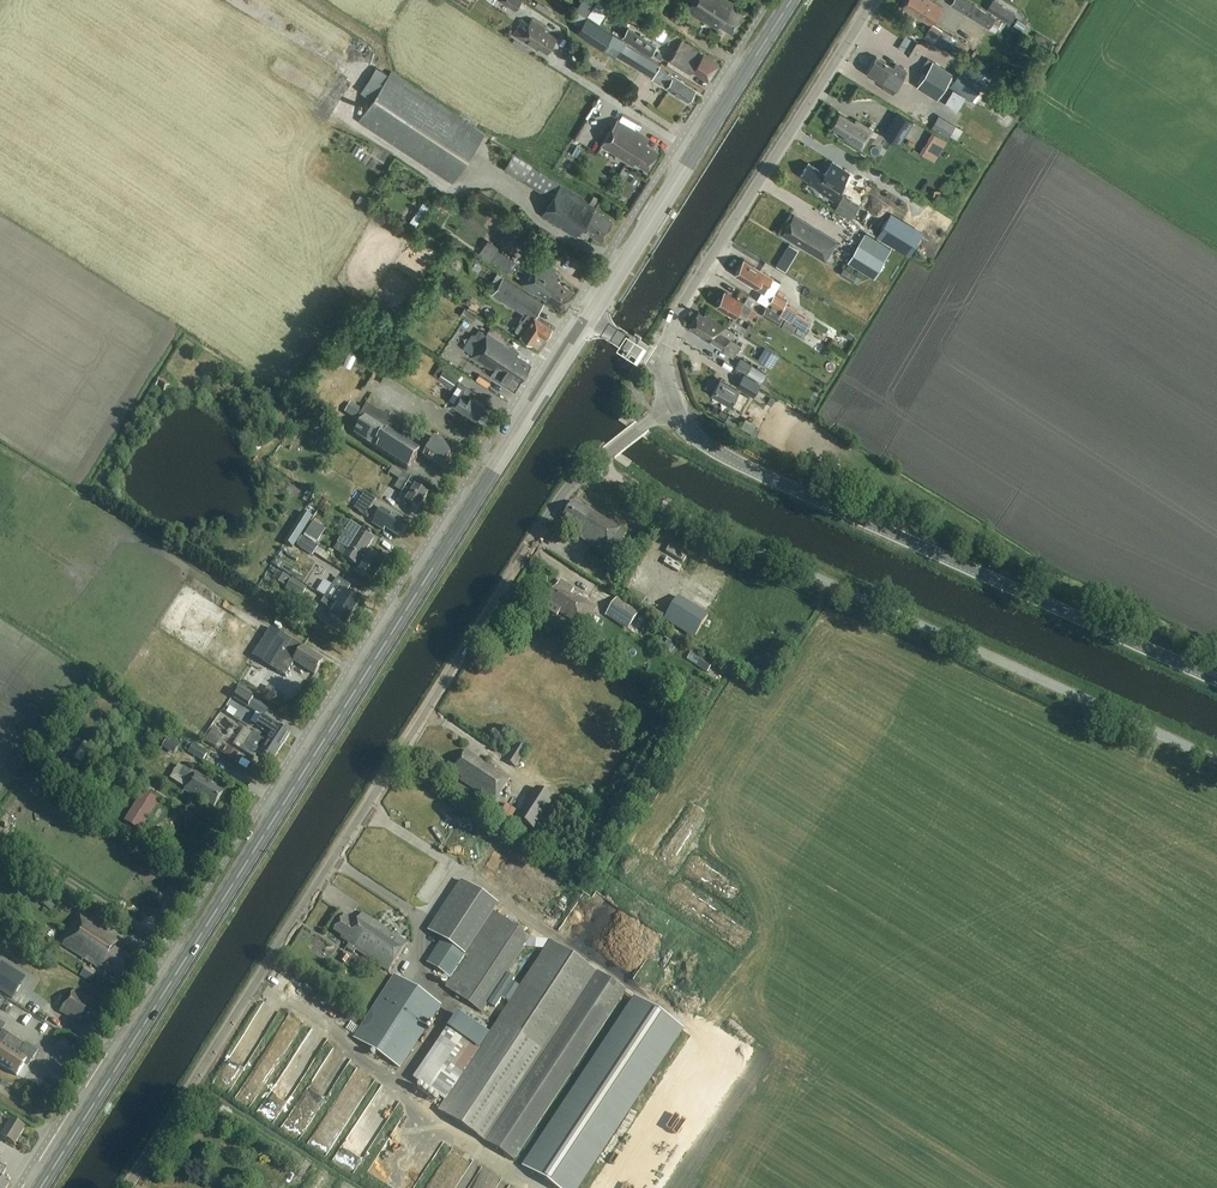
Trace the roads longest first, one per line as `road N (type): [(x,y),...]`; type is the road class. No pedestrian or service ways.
road 1 (primary): [(41,1187),(591,317)]
road 2 (unclassified): [(126,1187),(552,510),(594,465)]
road 3 (unclassified): [(1216,758),(676,511),(594,465)]
road 4 (tertiary): [(1216,679),(724,458),(670,403)]
road 5 (unclassified): [(663,362),(681,305),(875,0)]
road 6 (primary): [(591,317),(791,0)]

